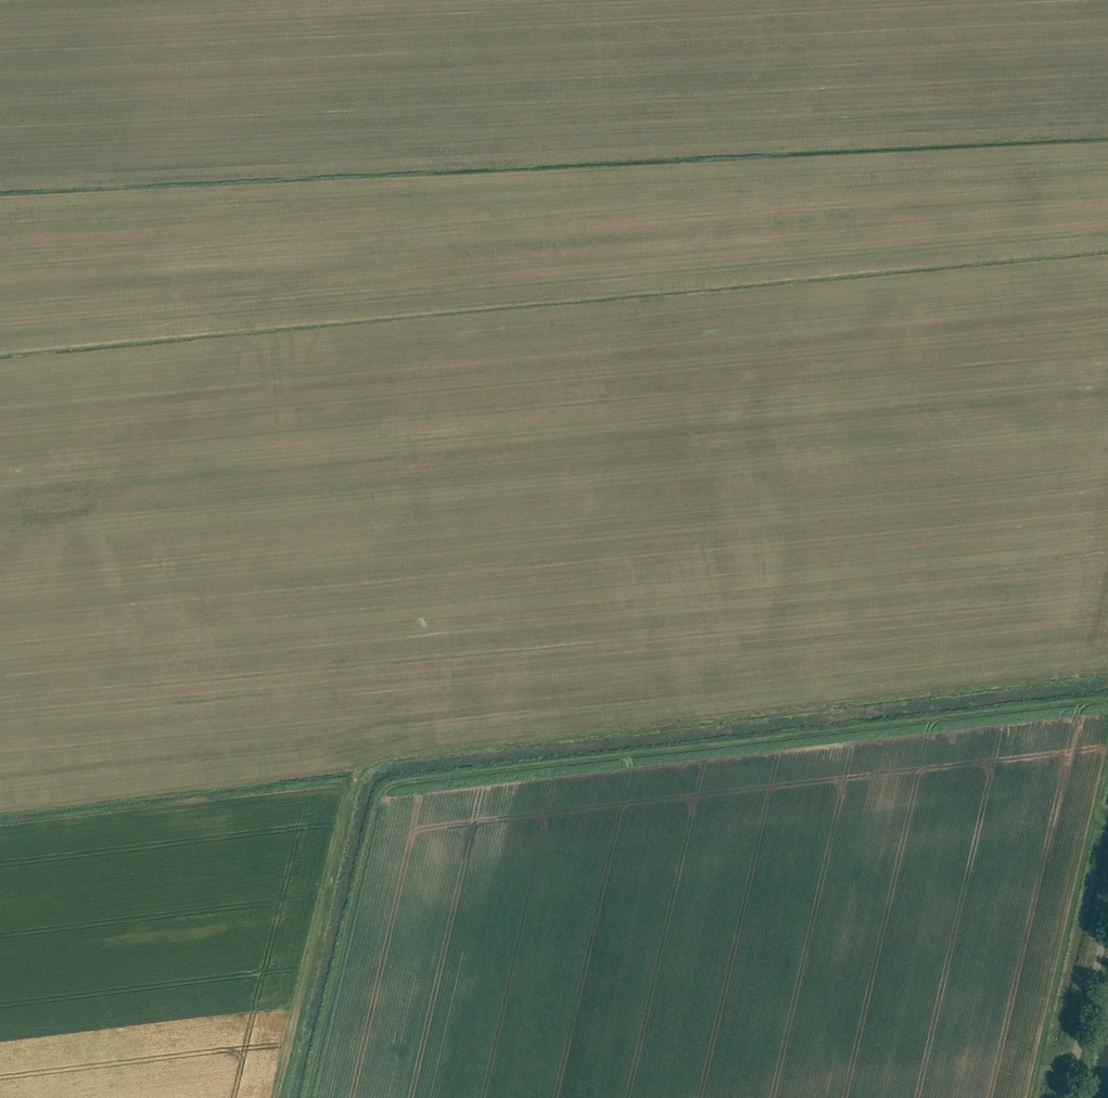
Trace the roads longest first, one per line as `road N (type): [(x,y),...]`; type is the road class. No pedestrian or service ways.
road 1 (unclassified): [(1066,1097),(1107,914)]

